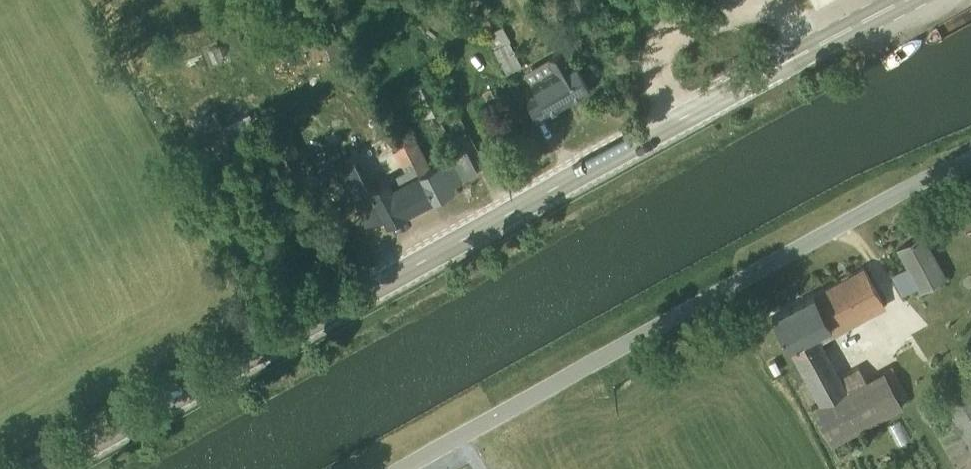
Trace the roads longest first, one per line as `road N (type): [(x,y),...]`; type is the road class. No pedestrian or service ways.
road 1 (secondary): [(43,468),(904,0)]
road 2 (unclassified): [(399,468),(922,179),(970,167)]

